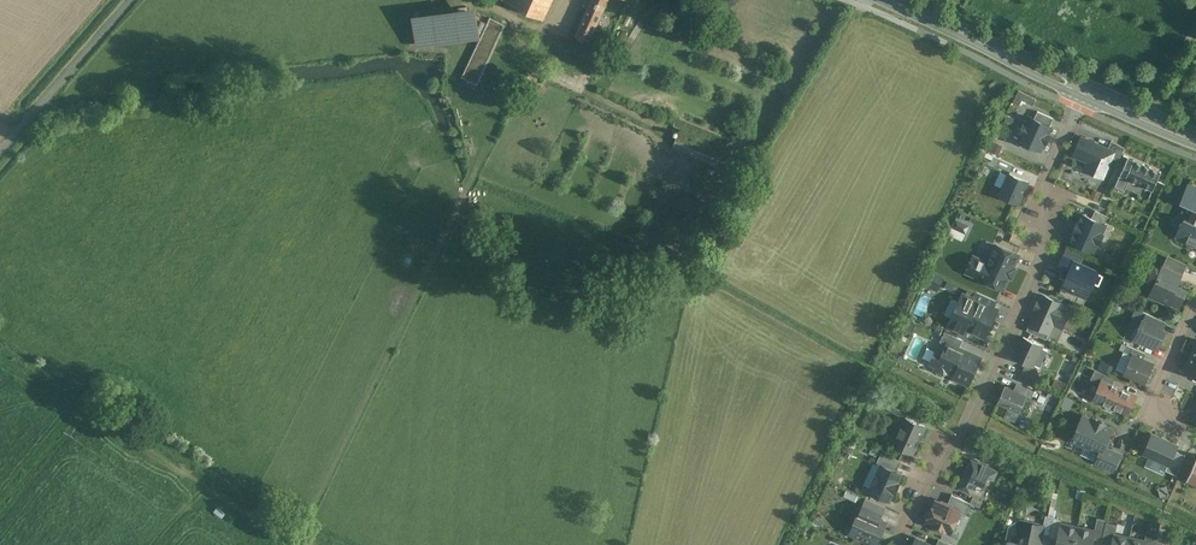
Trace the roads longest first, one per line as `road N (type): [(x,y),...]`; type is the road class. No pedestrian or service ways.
road 1 (residential): [(1087,93),(1041,198),(1038,263),(907,544)]
road 2 (secondary): [(889,0),(1087,93)]
road 3 (unclassified): [(130,0),(21,117),(0,156)]
road 4 (residential): [(1195,439),(1153,413),(1195,309)]
road 5 (track): [(1140,136),(1195,25)]

